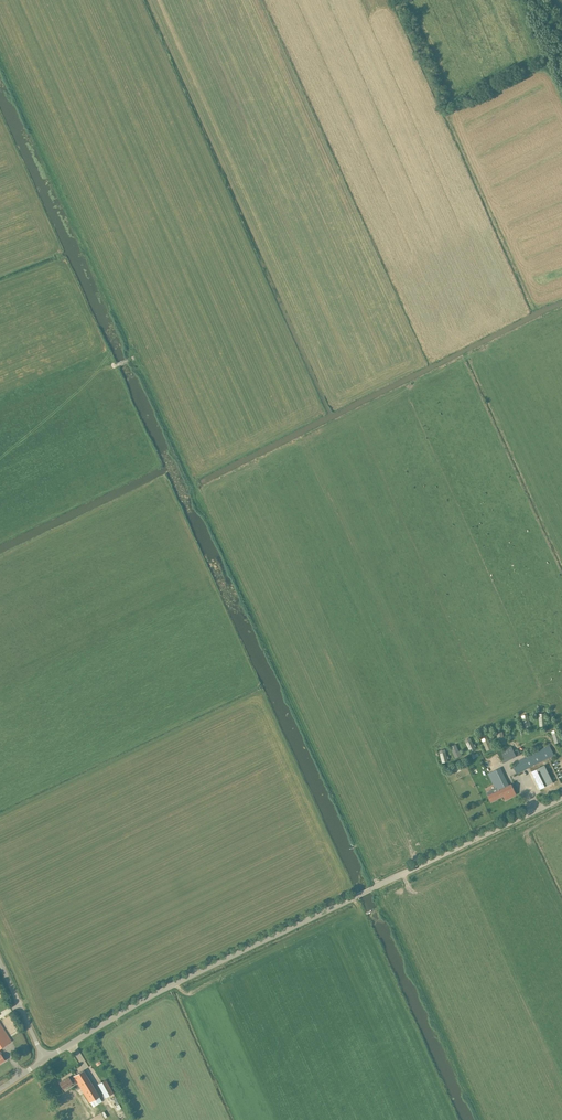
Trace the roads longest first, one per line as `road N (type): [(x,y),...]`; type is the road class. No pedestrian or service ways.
road 1 (track): [(0,61),(376,885)]
road 2 (unclassified): [(41,1062),(130,1008),(561,795)]

